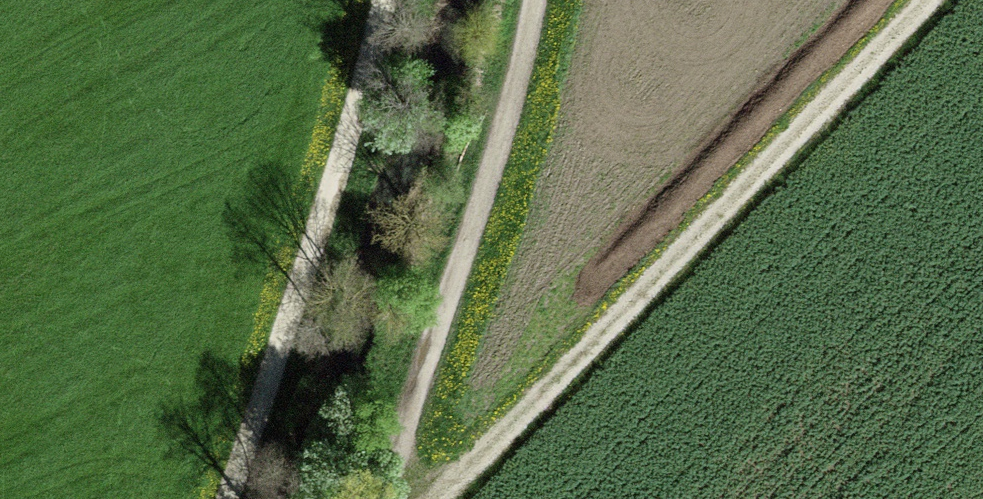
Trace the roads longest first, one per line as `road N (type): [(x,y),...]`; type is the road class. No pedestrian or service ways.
road 1 (track): [(426,498),(539,399),(932,0)]
road 2 (track): [(229,498),(367,88),(386,0)]
road 3 (track): [(541,0),(525,77),(417,413),(399,498)]

